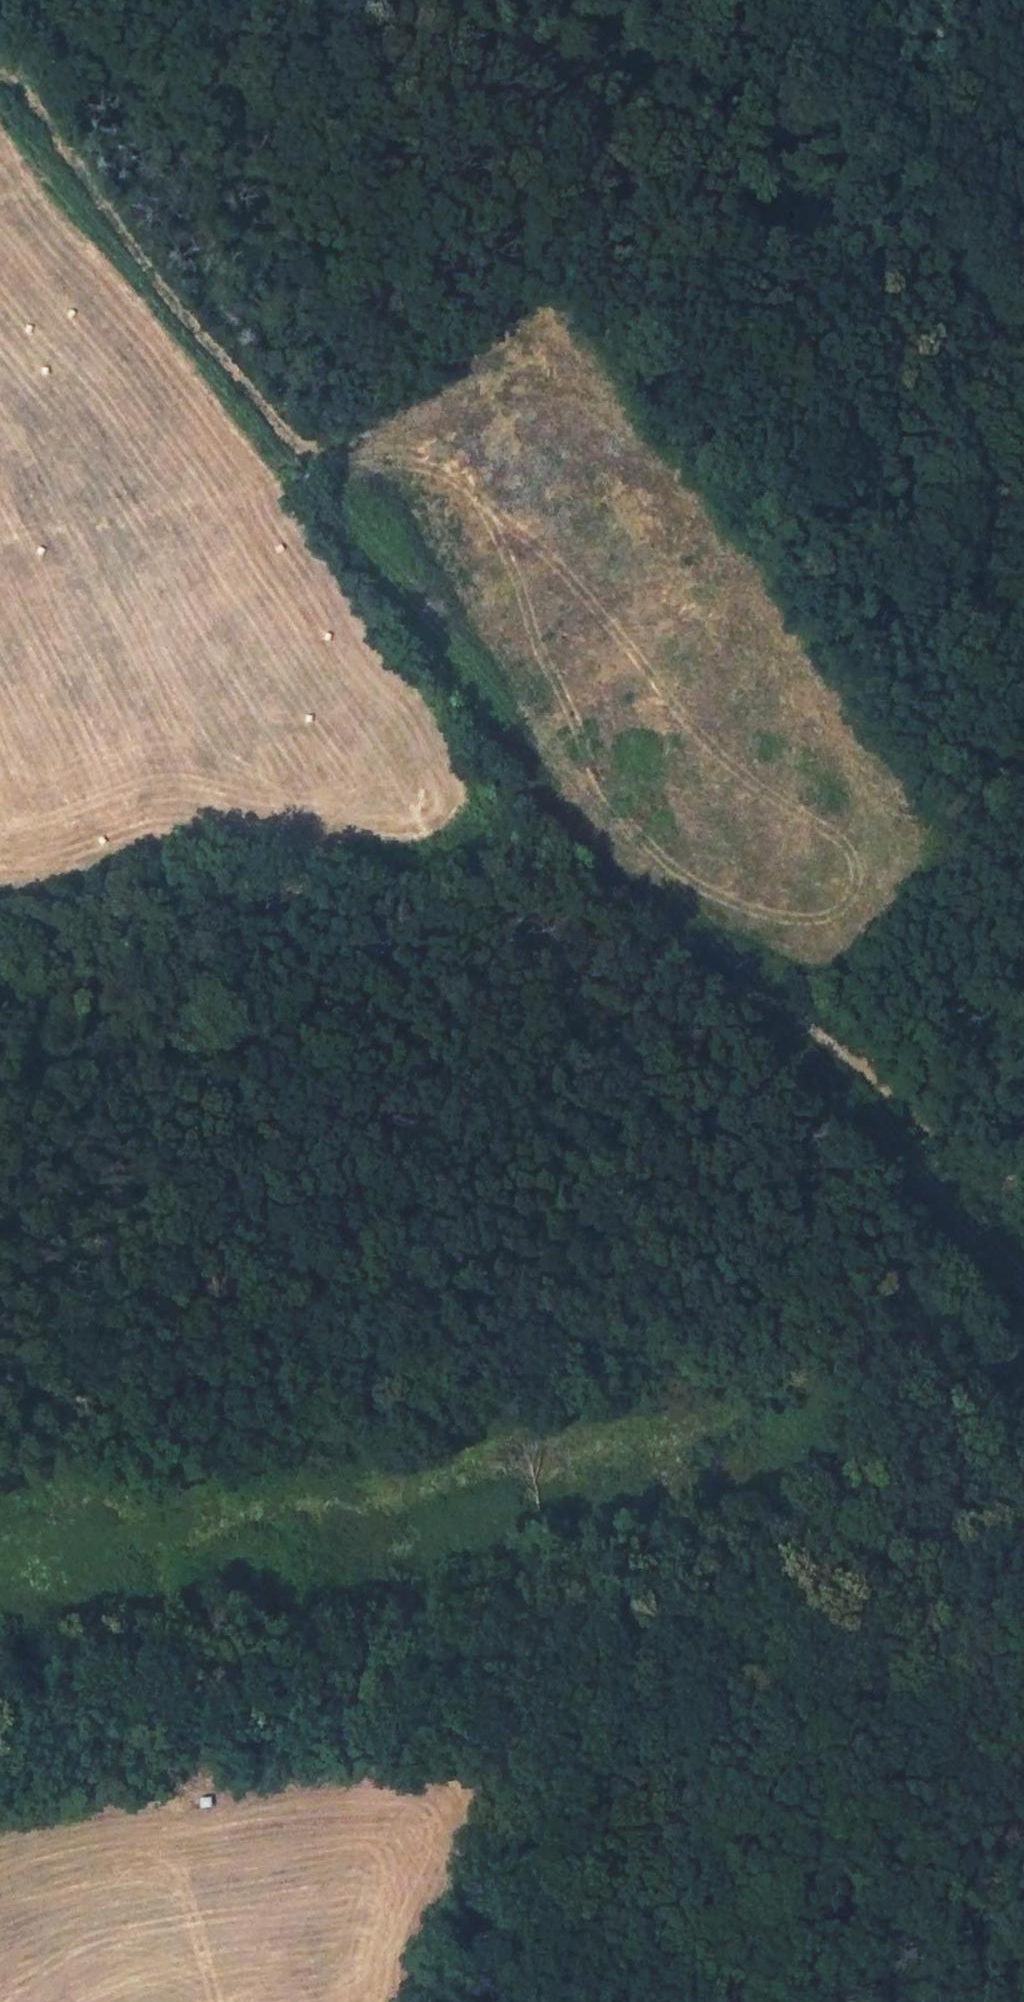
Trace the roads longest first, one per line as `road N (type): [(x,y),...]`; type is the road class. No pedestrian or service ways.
road 1 (track): [(623,1458),(684,1558),(836,1628),(1023,1736)]
road 2 (track): [(684,1558),(616,1623),(536,1723),(465,1775)]

